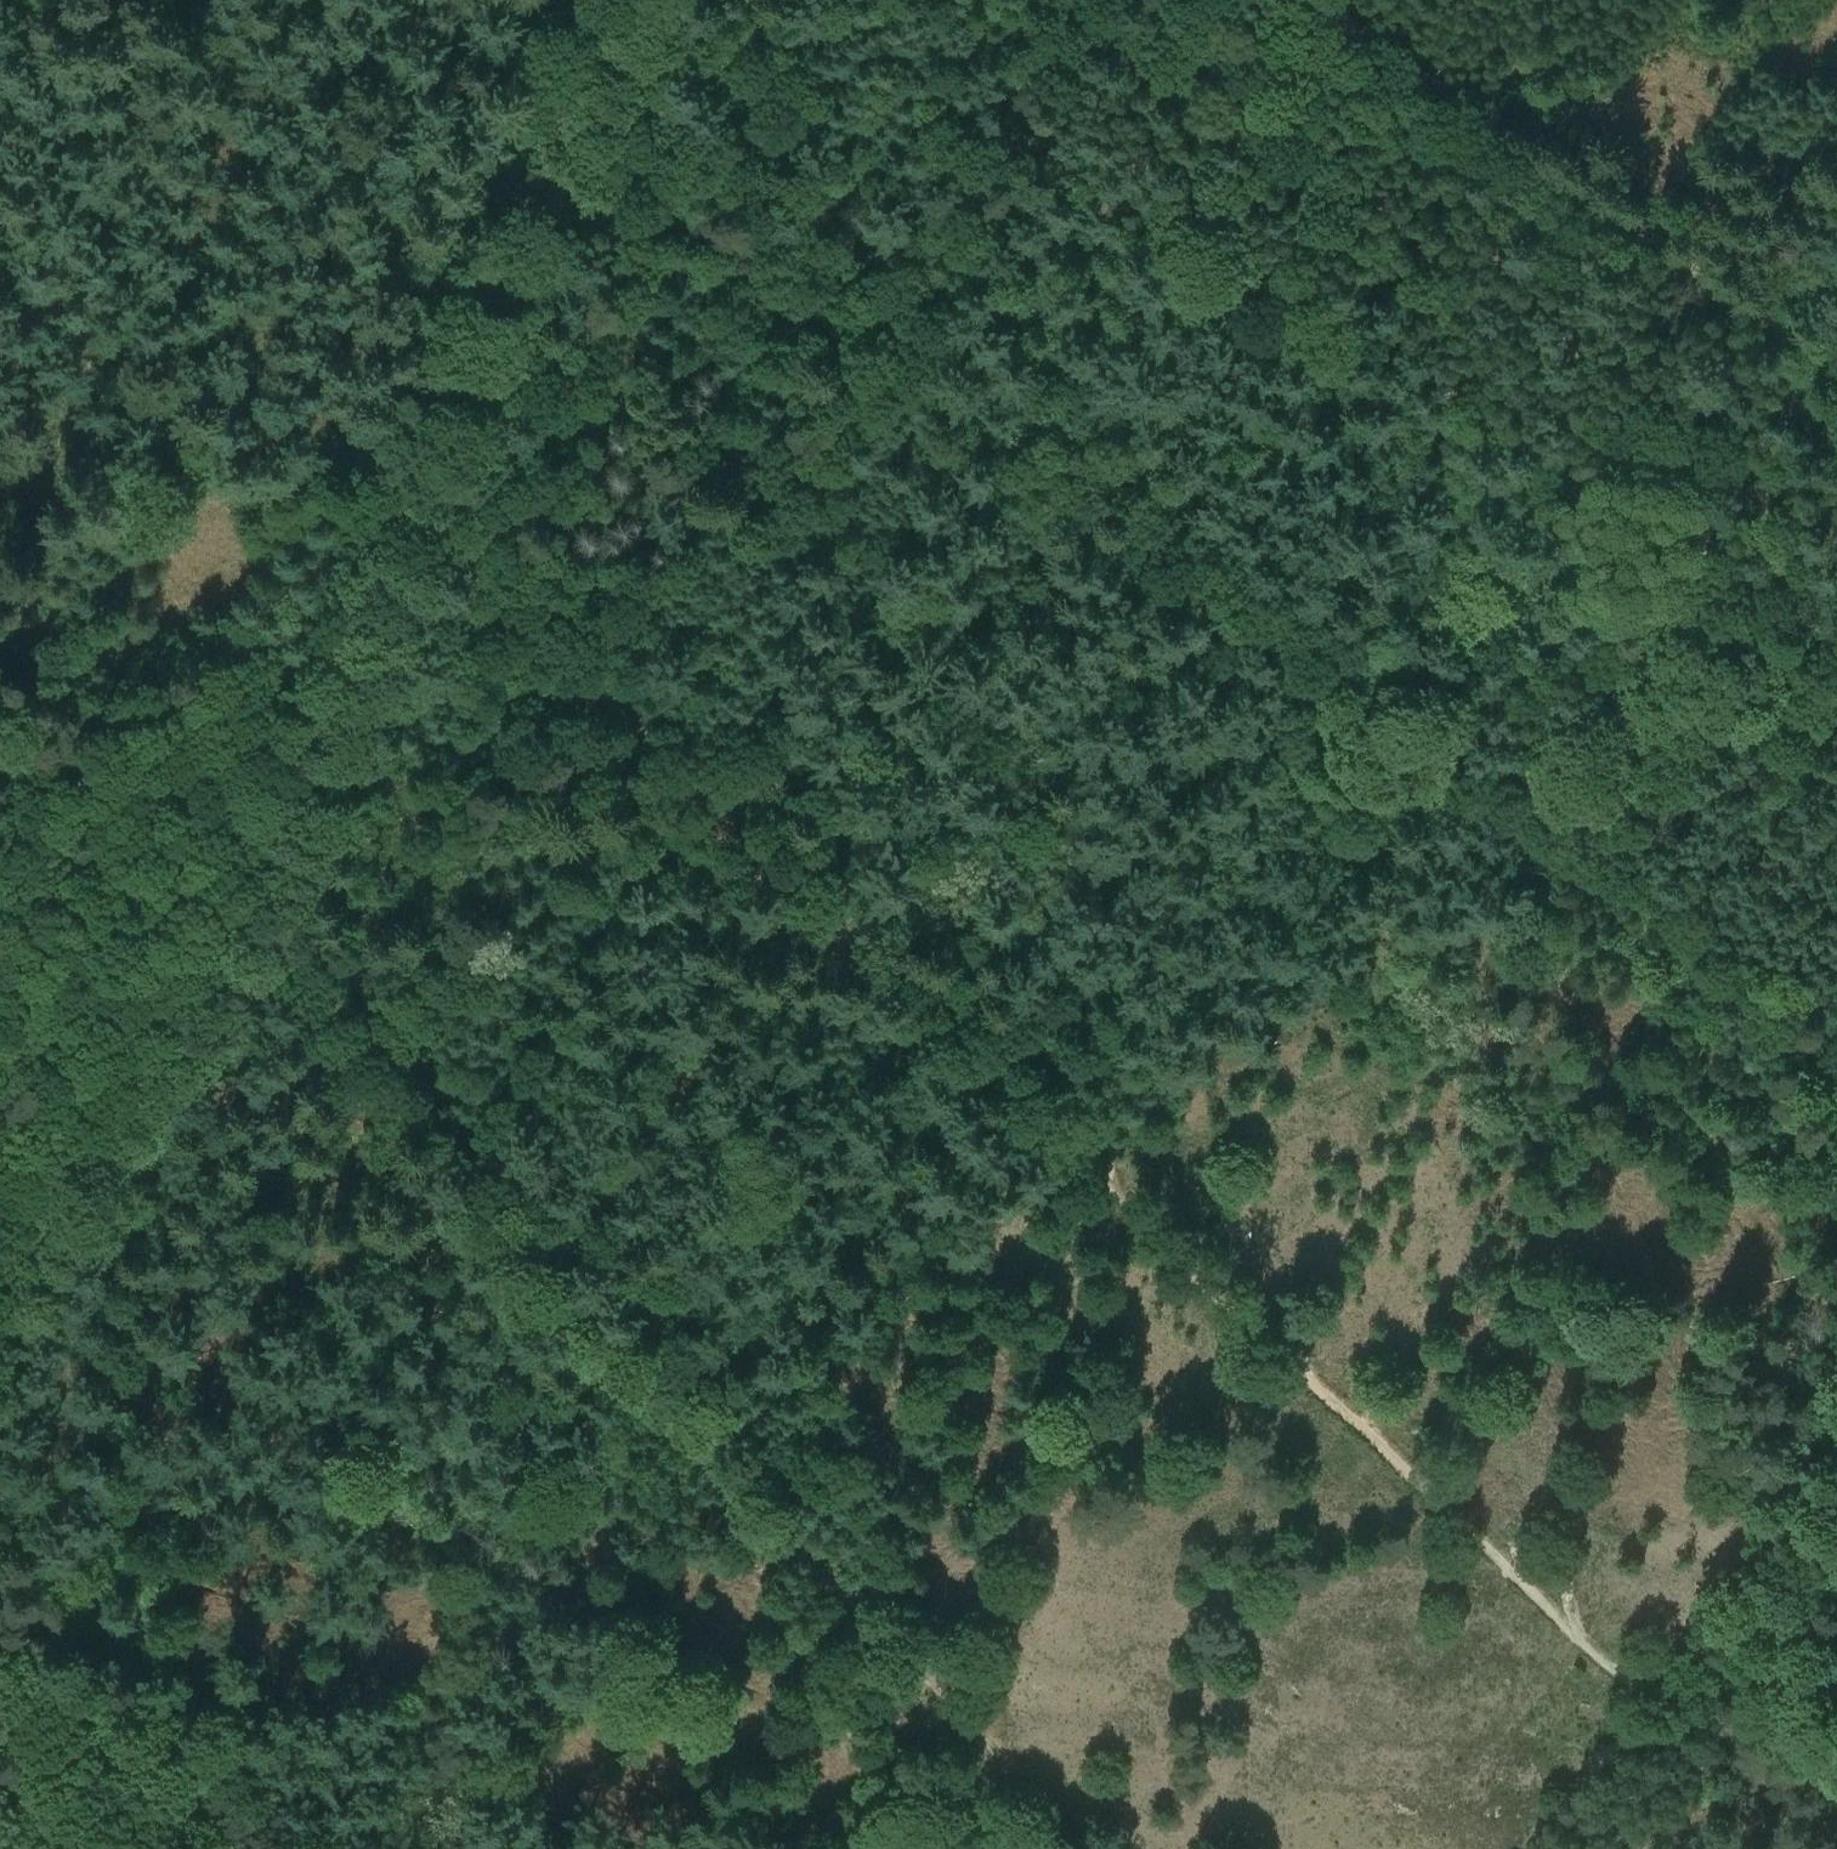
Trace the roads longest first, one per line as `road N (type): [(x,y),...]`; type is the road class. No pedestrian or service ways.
road 1 (track): [(1315,0),(1836,373)]
road 2 (track): [(633,0),(481,288),(420,469)]
road 3 (track): [(240,945),(305,817),(407,518)]
road 4 (track): [(0,1614),(309,1848)]

